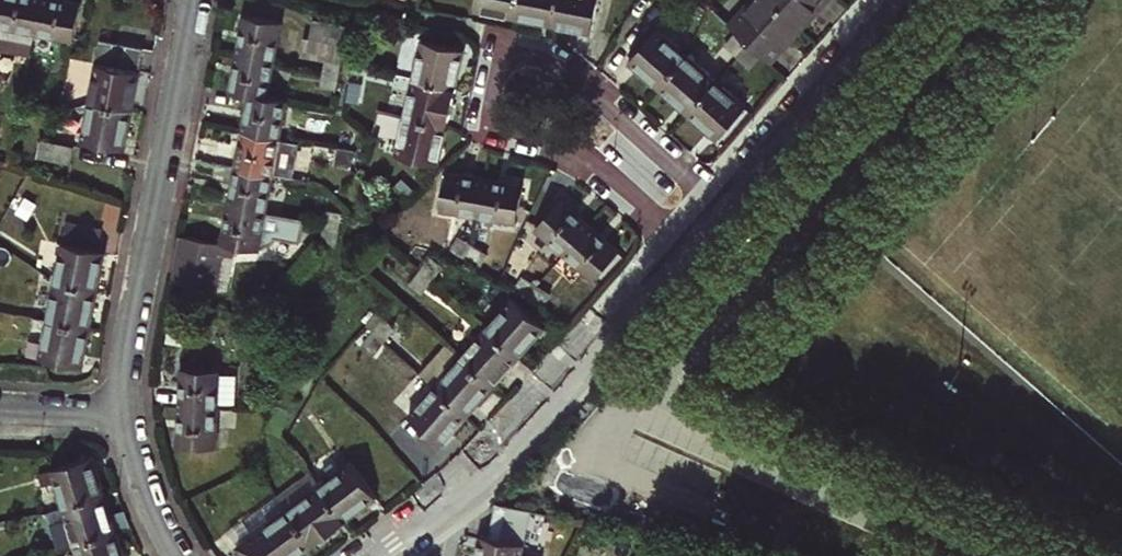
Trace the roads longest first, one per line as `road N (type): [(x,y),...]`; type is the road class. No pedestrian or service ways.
road 1 (residential): [(725,199),(554,56),(519,51),(498,69),(489,113),(501,134),(594,171),(682,248)]
road 2 (tertiary): [(682,248),(504,453),(381,555)]
road 3 (residential): [(125,412),(130,338),(195,0)]
road 4 (tertiary): [(899,0),(725,199)]
road 5 (residential): [(178,555),(140,481),(125,412)]
road 6 (residential): [(125,412),(0,406)]

